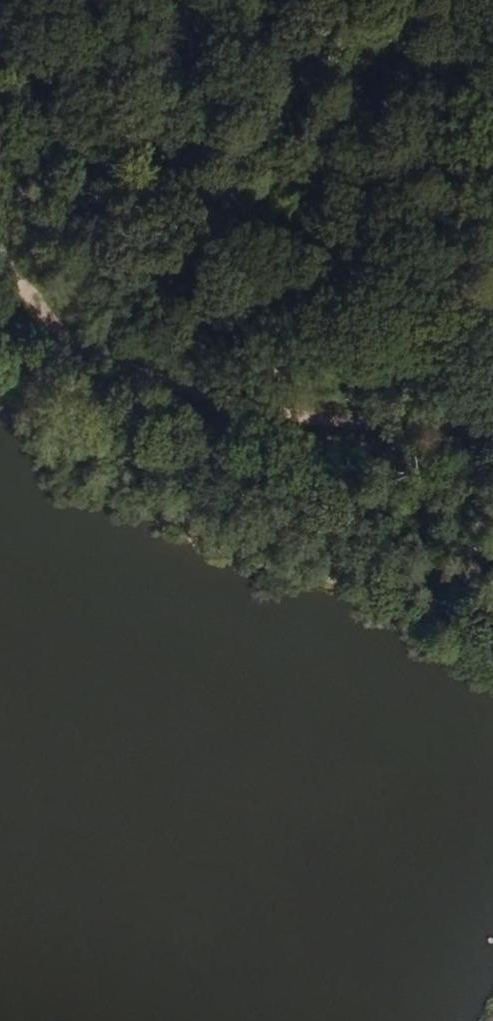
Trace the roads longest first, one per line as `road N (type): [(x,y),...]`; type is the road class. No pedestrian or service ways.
road 1 (track): [(0,256),(79,352),(207,395),(492,443)]

